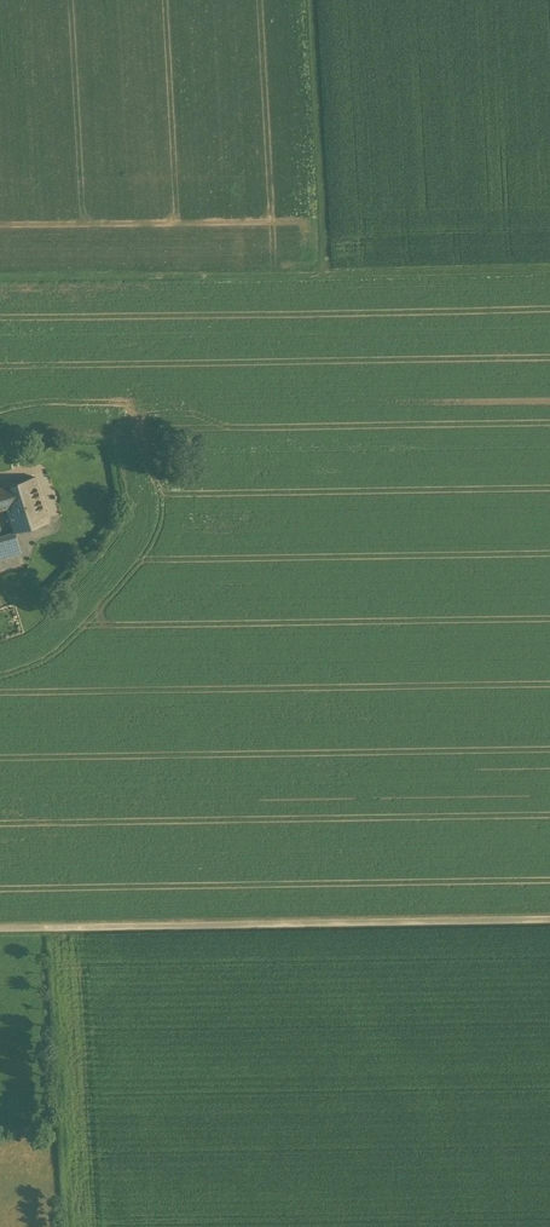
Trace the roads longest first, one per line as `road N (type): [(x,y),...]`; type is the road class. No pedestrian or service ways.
road 1 (unclassified): [(0,930),(549,921)]
road 2 (track): [(0,270),(549,264)]
road 3 (track): [(316,0),(328,267)]

